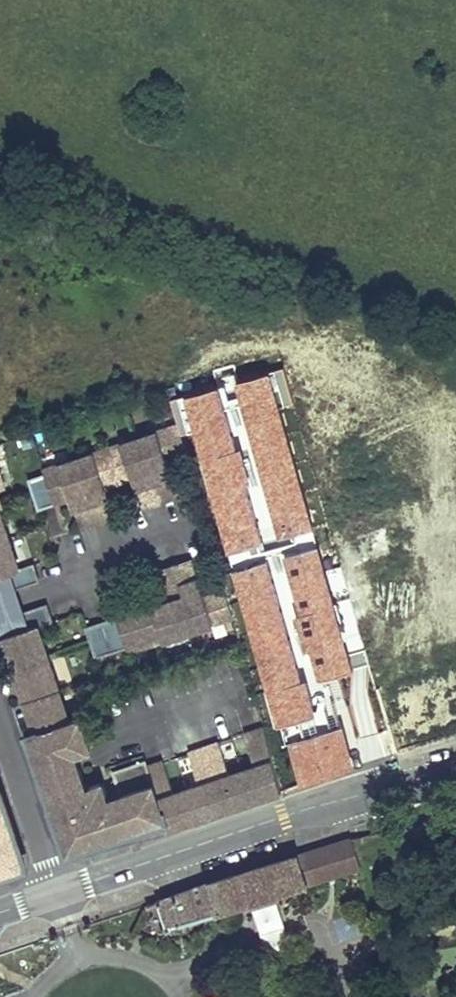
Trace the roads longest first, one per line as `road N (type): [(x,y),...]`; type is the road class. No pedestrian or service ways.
road 1 (tertiary): [(57,892),(455,767)]
road 2 (residential): [(190,532),(0,607)]
road 3 (residential): [(0,712),(57,892)]

